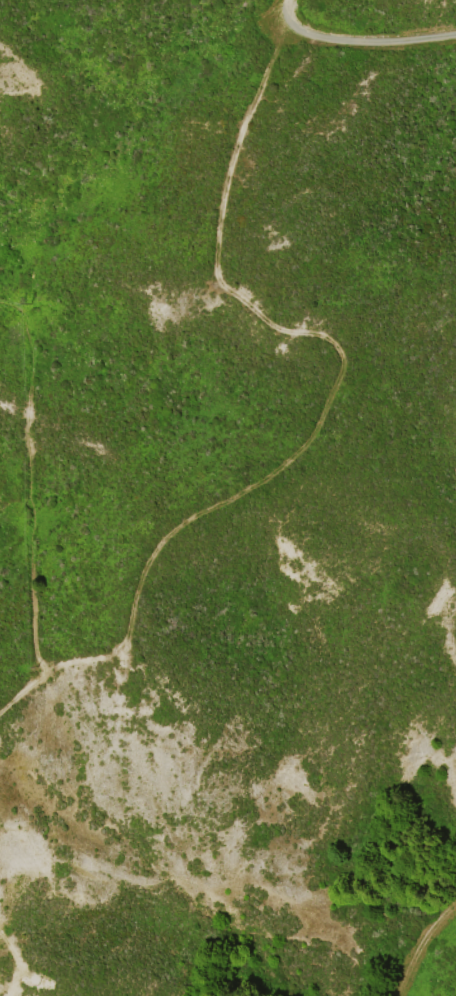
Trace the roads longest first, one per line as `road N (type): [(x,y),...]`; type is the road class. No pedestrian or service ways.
road 1 (track): [(35,666),(121,636),(158,540),(291,458),(332,391),(338,351),(326,334),(251,304),(228,283),(218,257),(223,199),(247,115),(292,14)]
road 2 (track): [(455,39),(318,38),(297,23),(290,0)]

